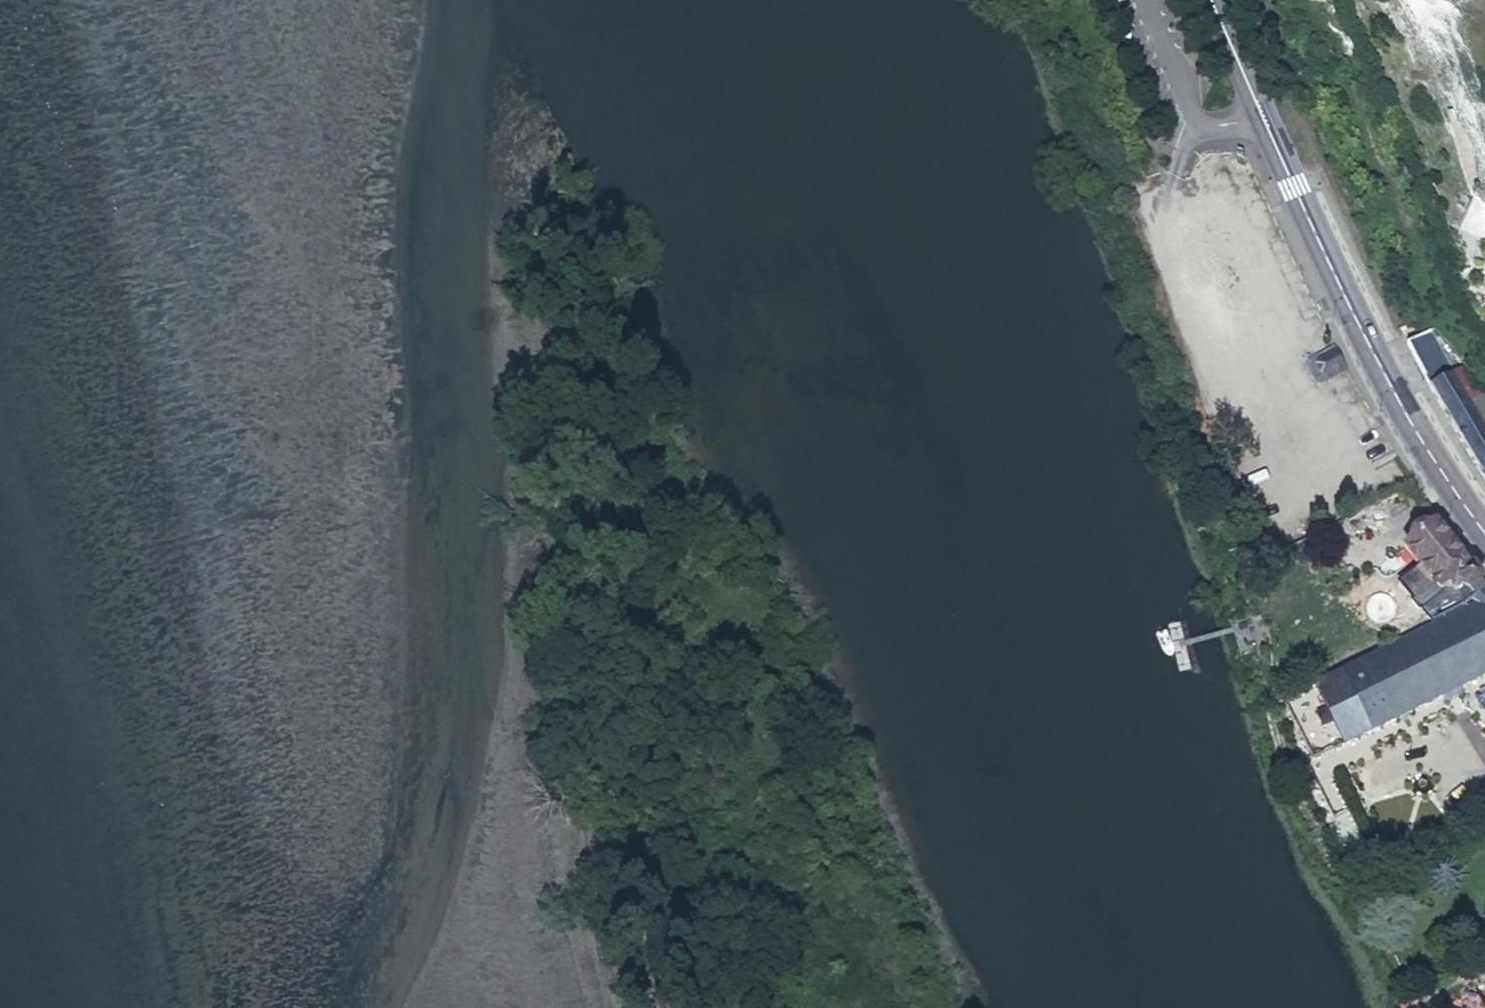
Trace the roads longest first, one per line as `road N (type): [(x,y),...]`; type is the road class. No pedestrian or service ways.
road 1 (primary): [(1484,524),(1389,376),(1217,0)]

